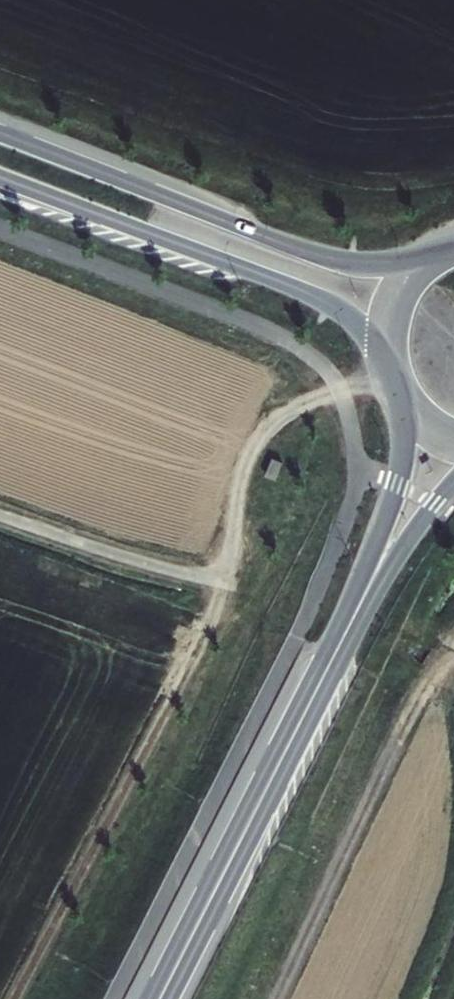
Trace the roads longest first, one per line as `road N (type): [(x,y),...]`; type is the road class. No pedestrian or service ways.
road 1 (primary): [(432,256),(375,265),(316,254),(0,134)]
road 2 (primary): [(0,177),(330,306),(365,333),(393,376)]
road 3 (primary): [(323,677),(159,998)]
road 4 (primary): [(398,388),(396,480),(323,677)]
road 5 (track): [(224,579),(250,442),(301,405),(341,392),(379,349)]
road 6 (unclassified): [(0,513),(191,576),(224,579)]
road 7 (primary): [(323,677),(407,541),(453,485)]
road 8 (primary): [(432,256),(393,309),(393,376)]

